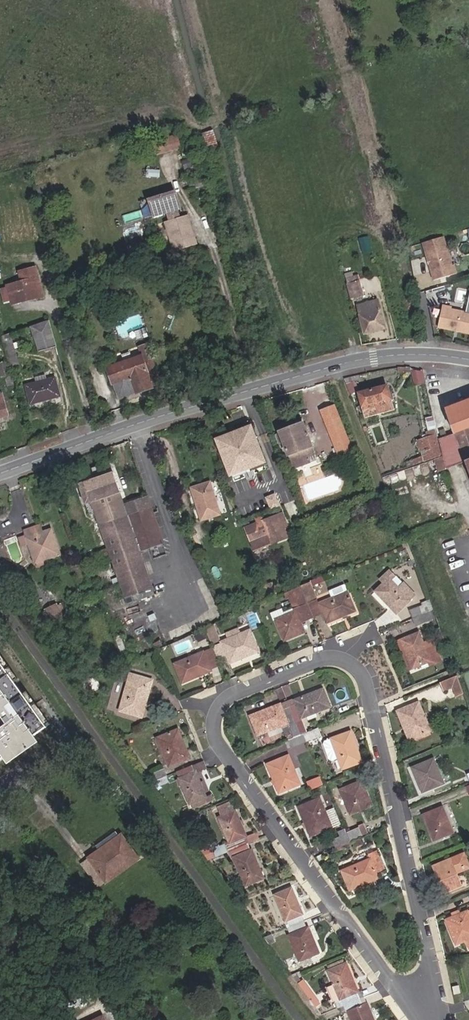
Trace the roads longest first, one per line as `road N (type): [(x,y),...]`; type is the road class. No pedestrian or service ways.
road 1 (residential): [(435,1019),(366,686),(342,659),(321,660),(231,696),(215,730),(392,981)]
road 2 (tertiary): [(0,473),(341,364),(406,355),(468,360)]

